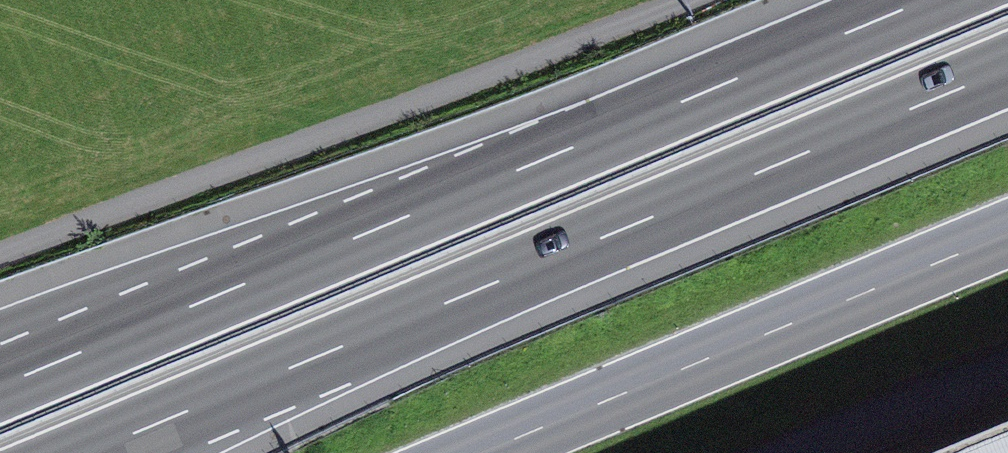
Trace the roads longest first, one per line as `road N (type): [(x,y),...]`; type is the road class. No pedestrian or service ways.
road 1 (motorway): [(86,452),(1007,68)]
road 2 (motorway): [(920,0),(9,379)]
road 3 (secondary): [(1007,231),(476,452)]

